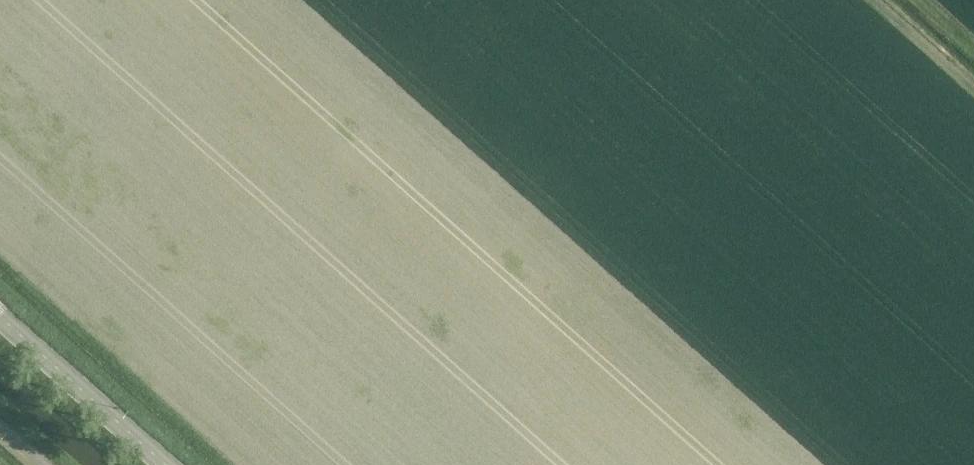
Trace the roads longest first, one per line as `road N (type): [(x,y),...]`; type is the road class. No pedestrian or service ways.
road 1 (tertiary): [(164,464),(0,316)]

